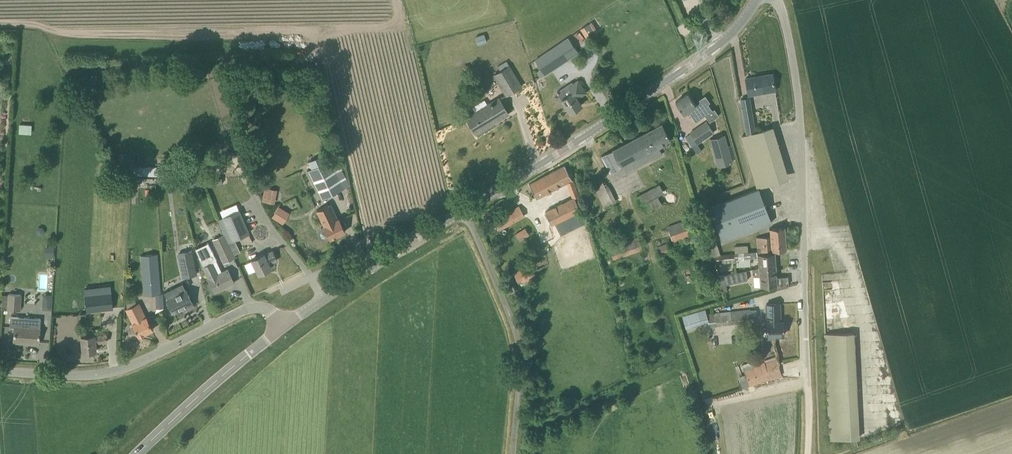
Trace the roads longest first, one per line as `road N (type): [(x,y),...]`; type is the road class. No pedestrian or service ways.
road 1 (unclassified): [(468,206),(716,46),(757,0)]
road 2 (unclassified): [(811,336),(802,65),(776,0)]
road 3 (unclassified): [(285,325),(260,305),(113,373),(0,374)]
road 4 (unclassified): [(516,453),(521,342),(468,206)]
road 5 (unclassified): [(285,325),(468,206)]
road 6 (unclassified): [(136,453),(285,325)]

